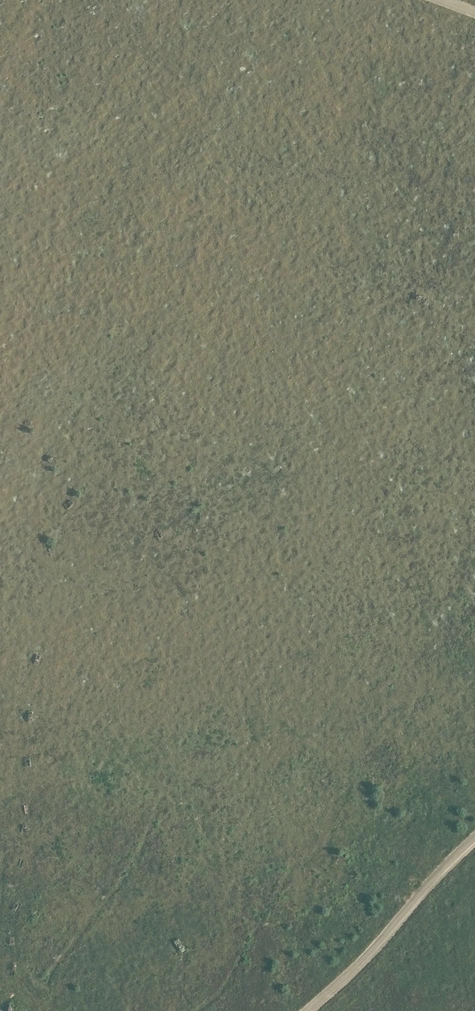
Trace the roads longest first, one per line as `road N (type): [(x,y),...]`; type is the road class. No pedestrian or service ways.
road 1 (track): [(311,1010),(474,842)]

